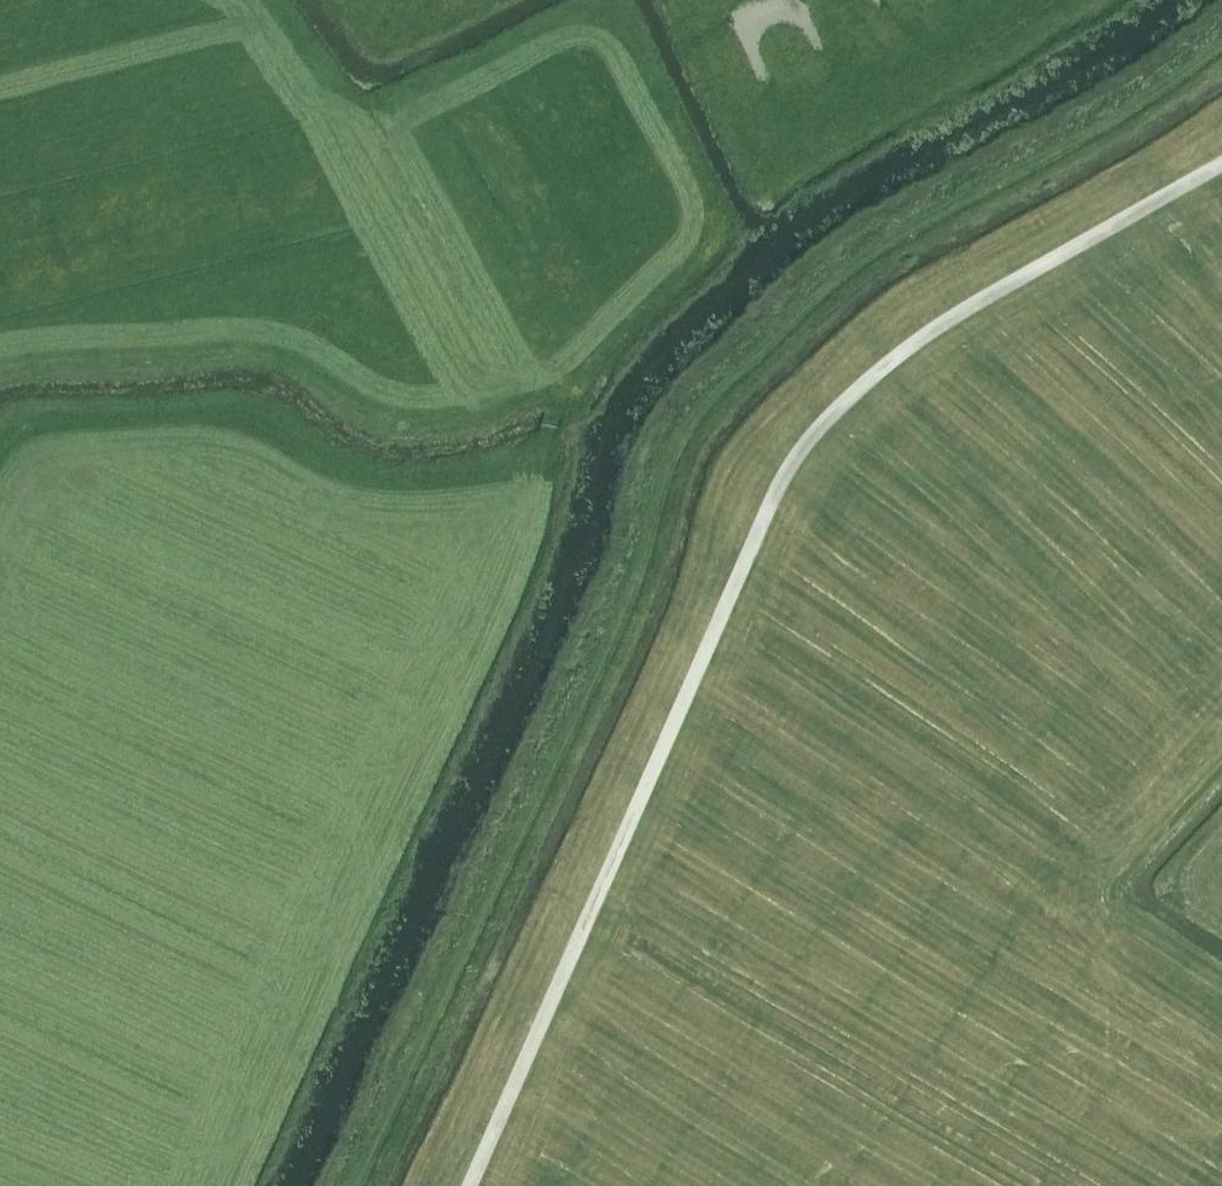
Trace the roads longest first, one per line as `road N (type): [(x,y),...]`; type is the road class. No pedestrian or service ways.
road 1 (track): [(469,1185),(778,487),(810,437),(929,332),(1221,164)]

